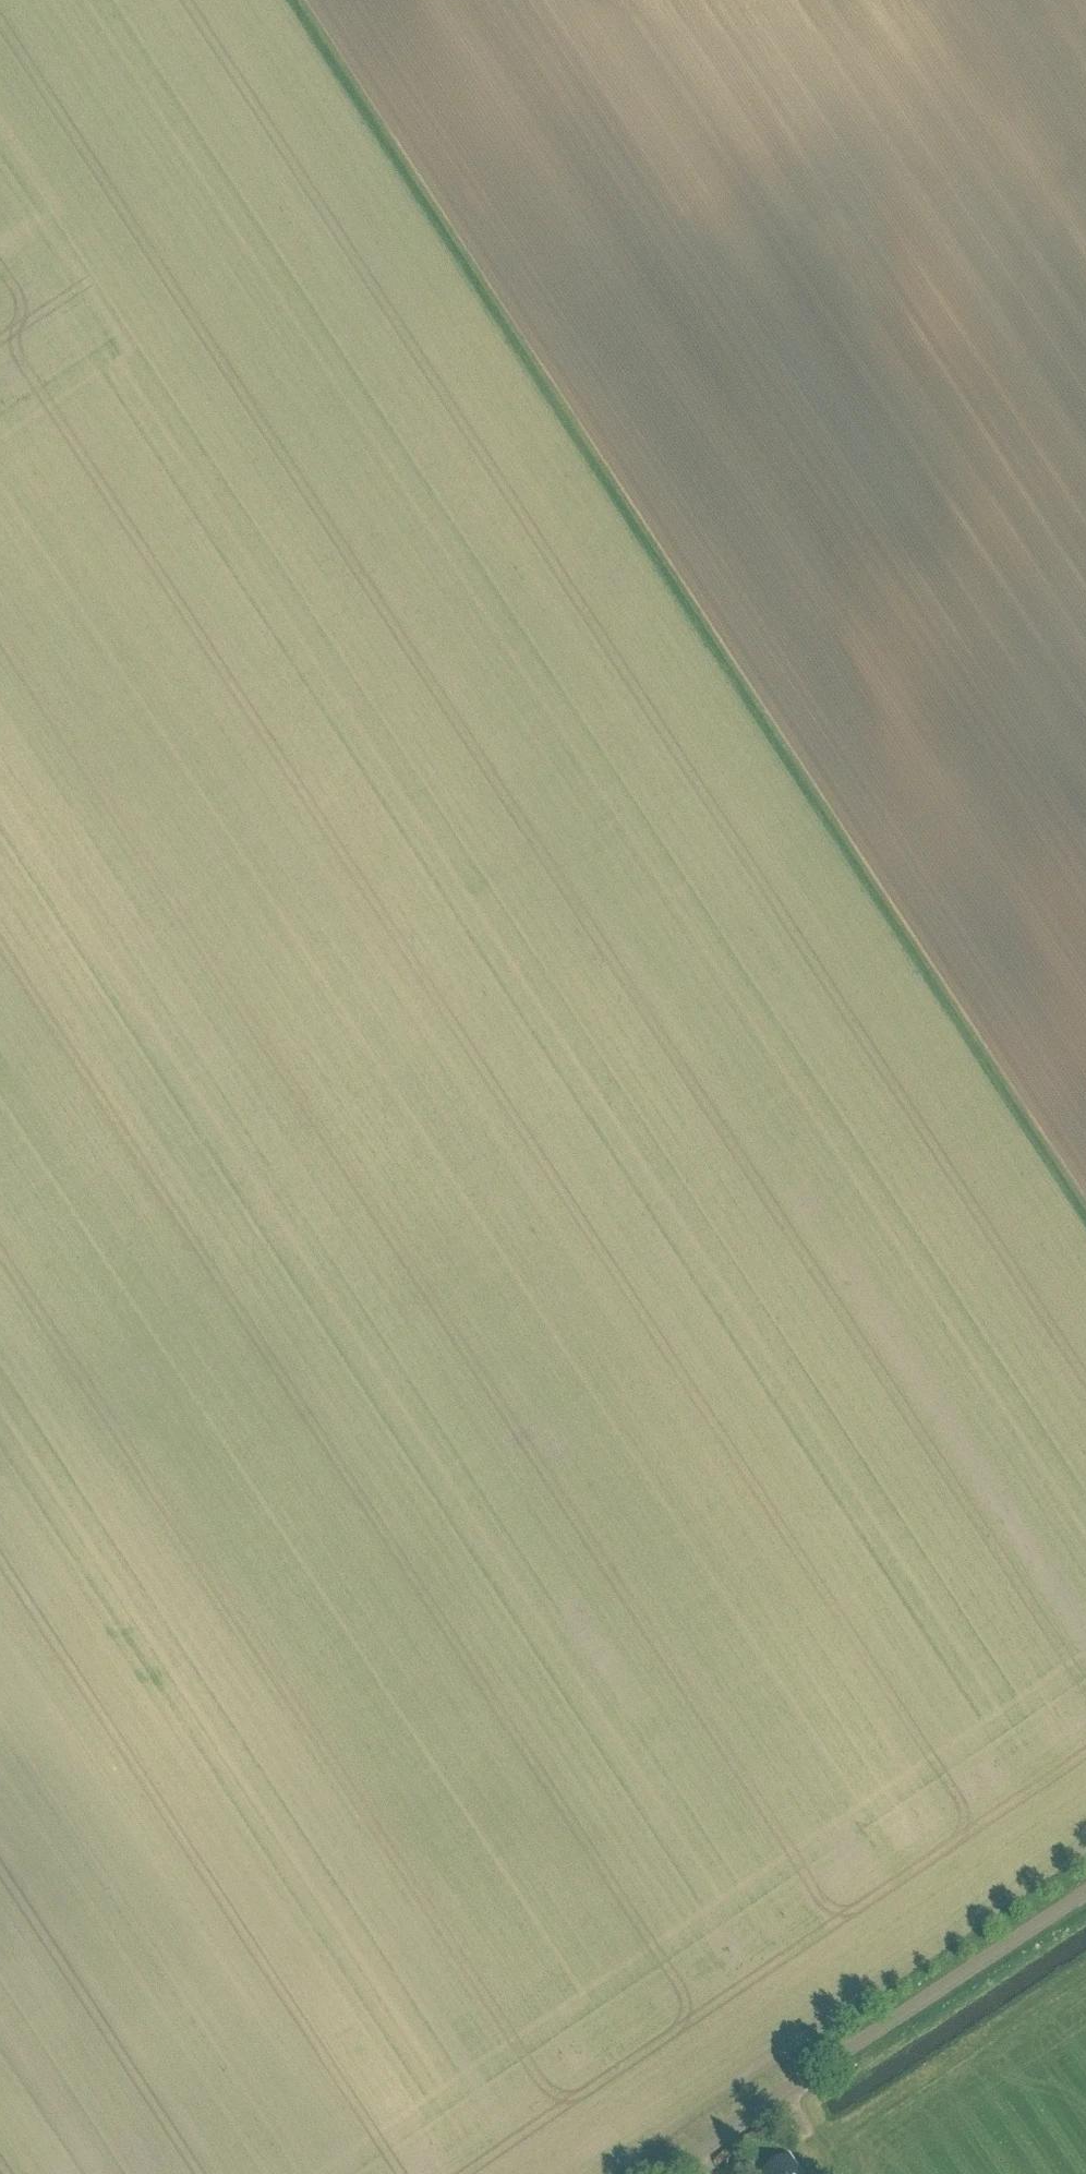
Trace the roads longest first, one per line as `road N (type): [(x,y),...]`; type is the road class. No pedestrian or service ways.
road 1 (unclassified): [(669,2173),(1085,1893)]

